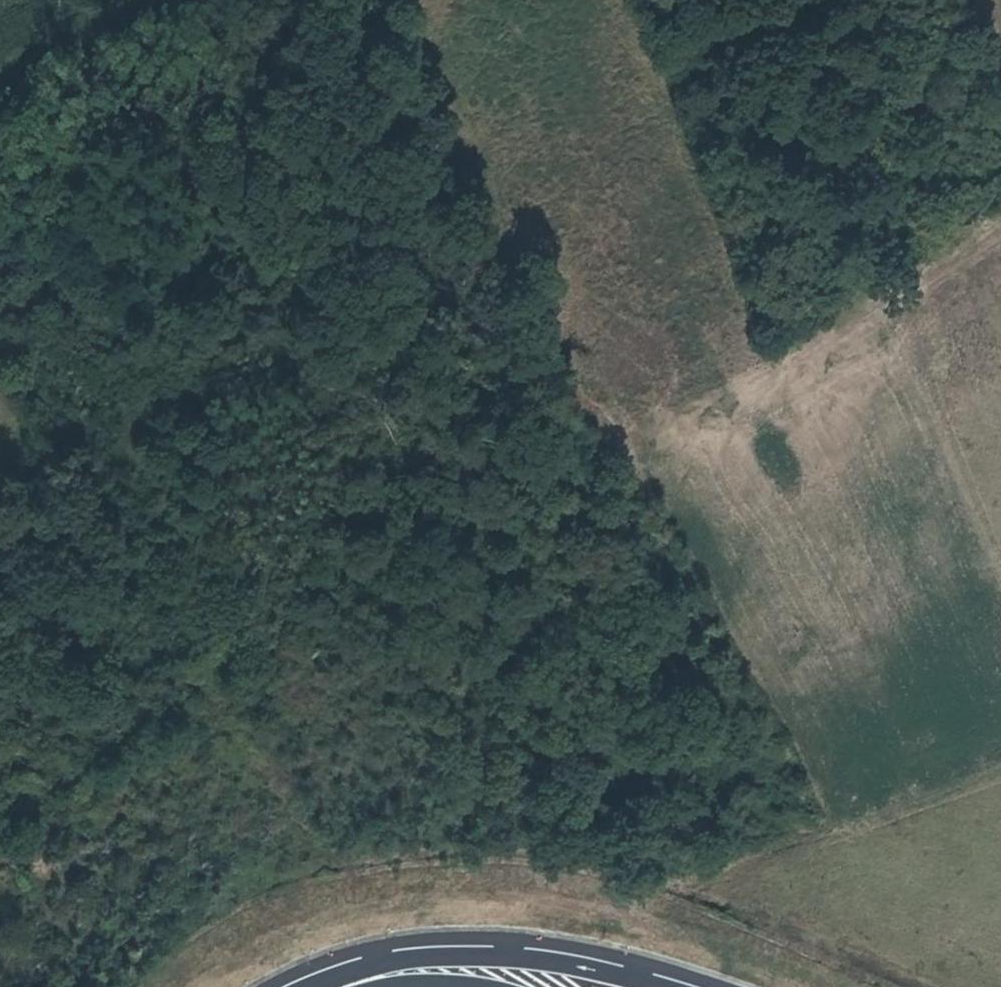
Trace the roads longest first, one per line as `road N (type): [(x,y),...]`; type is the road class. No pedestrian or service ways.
road 1 (track): [(0,816),(204,697),(218,681),(221,651),(195,545),(154,485),(116,392),(56,285)]
road 2 (track): [(1000,258),(656,419)]
road 3 (motorway): [(665,986),(605,967),(516,955),(384,961),(317,986)]

